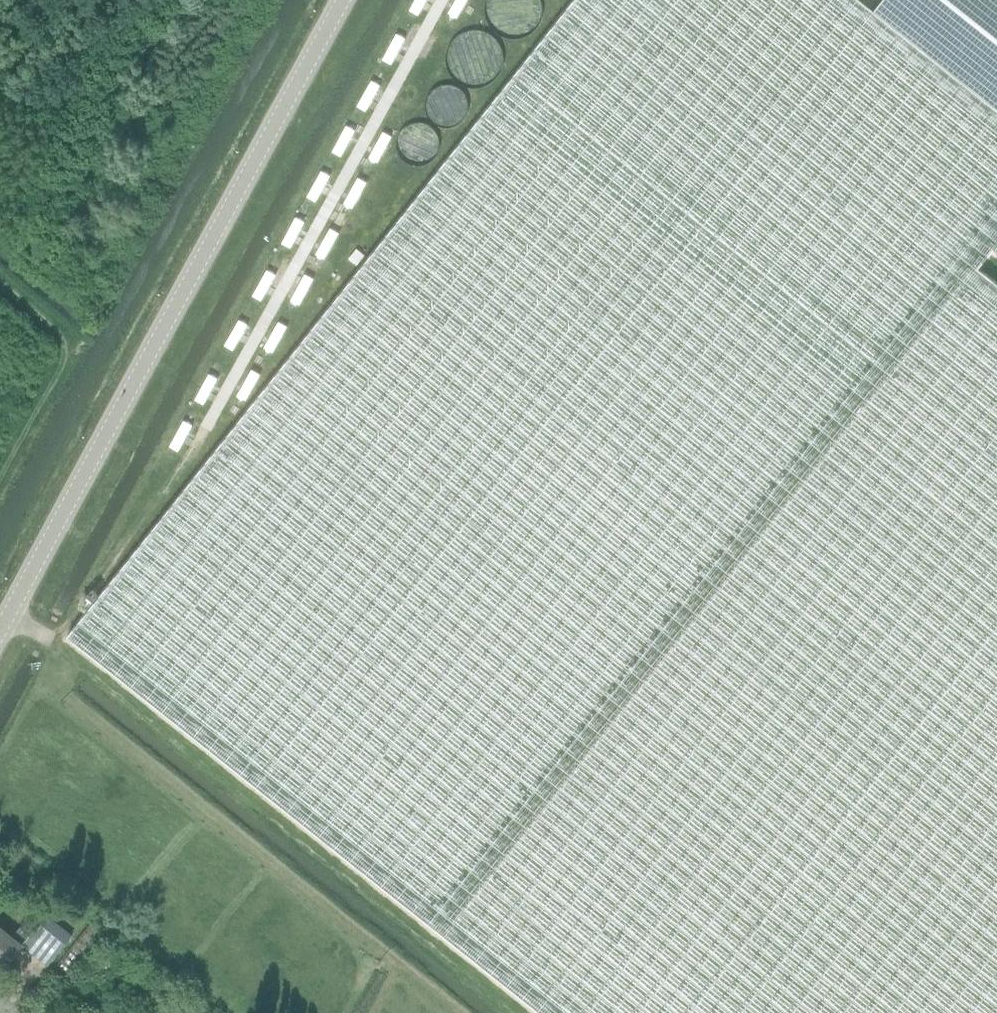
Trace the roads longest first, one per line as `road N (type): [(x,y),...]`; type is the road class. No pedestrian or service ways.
road 1 (unclassified): [(0,641),(349,0)]

